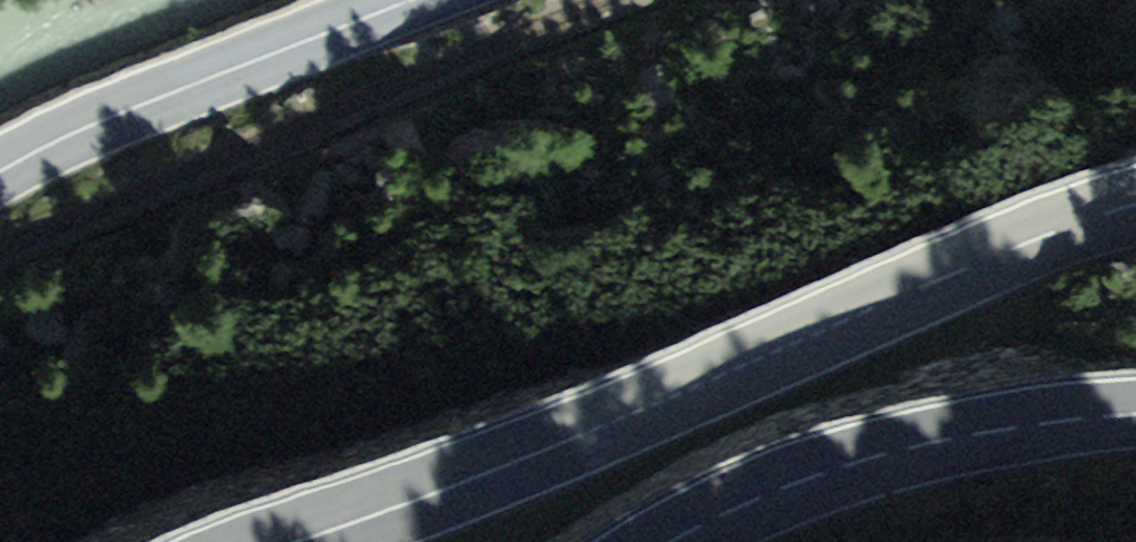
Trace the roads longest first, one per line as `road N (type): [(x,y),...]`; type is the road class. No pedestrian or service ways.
road 1 (primary): [(294,541),(514,462),(1014,248),(1135,206)]
road 2 (primary): [(1135,414),(887,454),(775,490),(670,541)]
road 3 (primary): [(410,0),(134,109),(0,172)]

